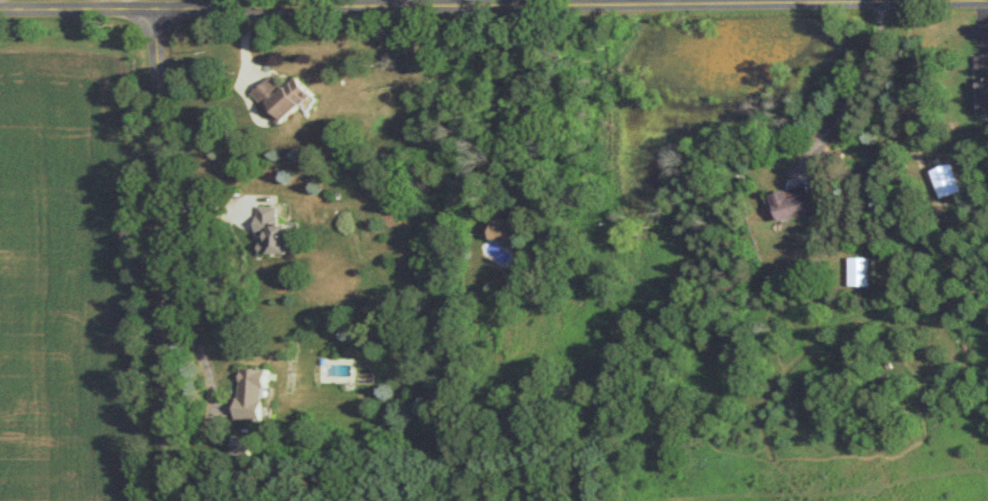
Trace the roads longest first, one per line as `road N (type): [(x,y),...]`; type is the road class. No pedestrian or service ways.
road 1 (residential): [(0,11),(987,2)]
road 2 (residential): [(155,10),(168,500)]

